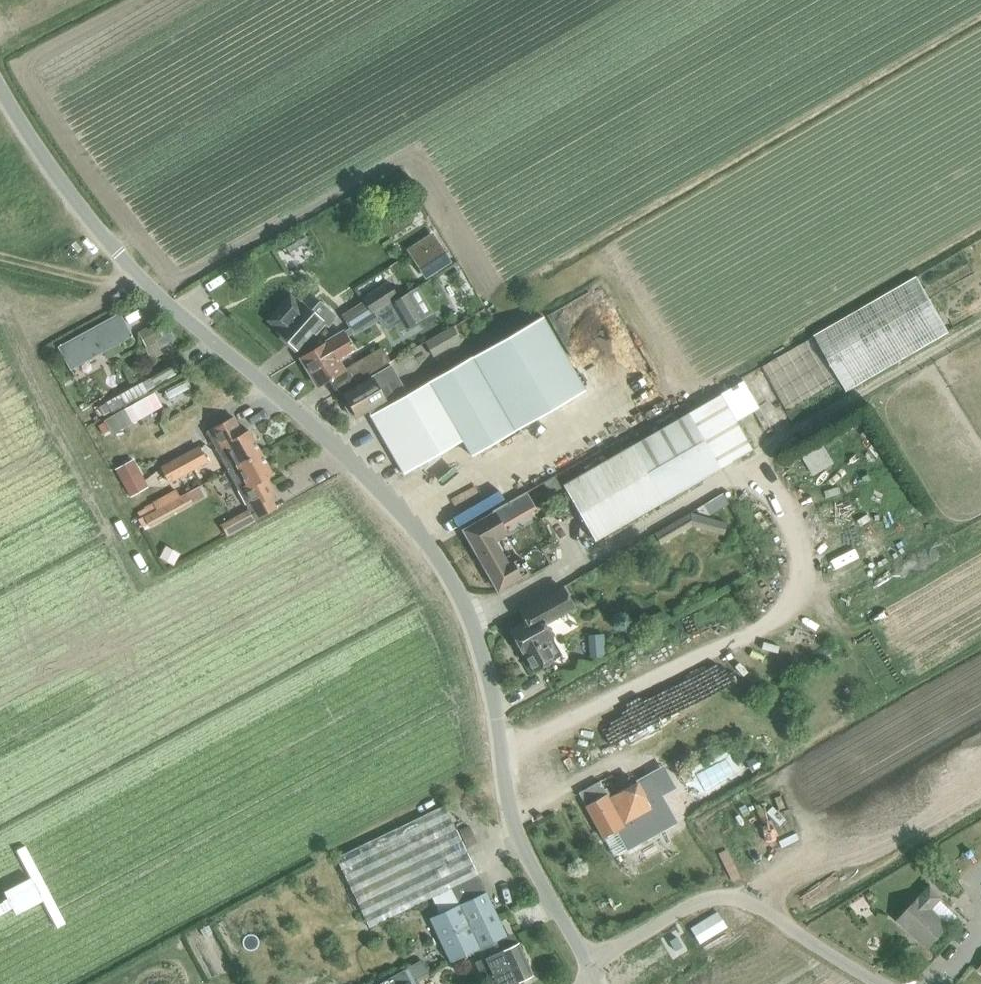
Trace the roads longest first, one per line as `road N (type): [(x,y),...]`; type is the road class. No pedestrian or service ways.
road 1 (unclassified): [(591,966),(517,840),(462,595),(441,561),(377,487),(117,253),(0,89)]
road 2 (unclassified): [(591,966),(720,898),(740,901),(879,983)]
road 3 (track): [(0,256),(99,281),(148,284)]

